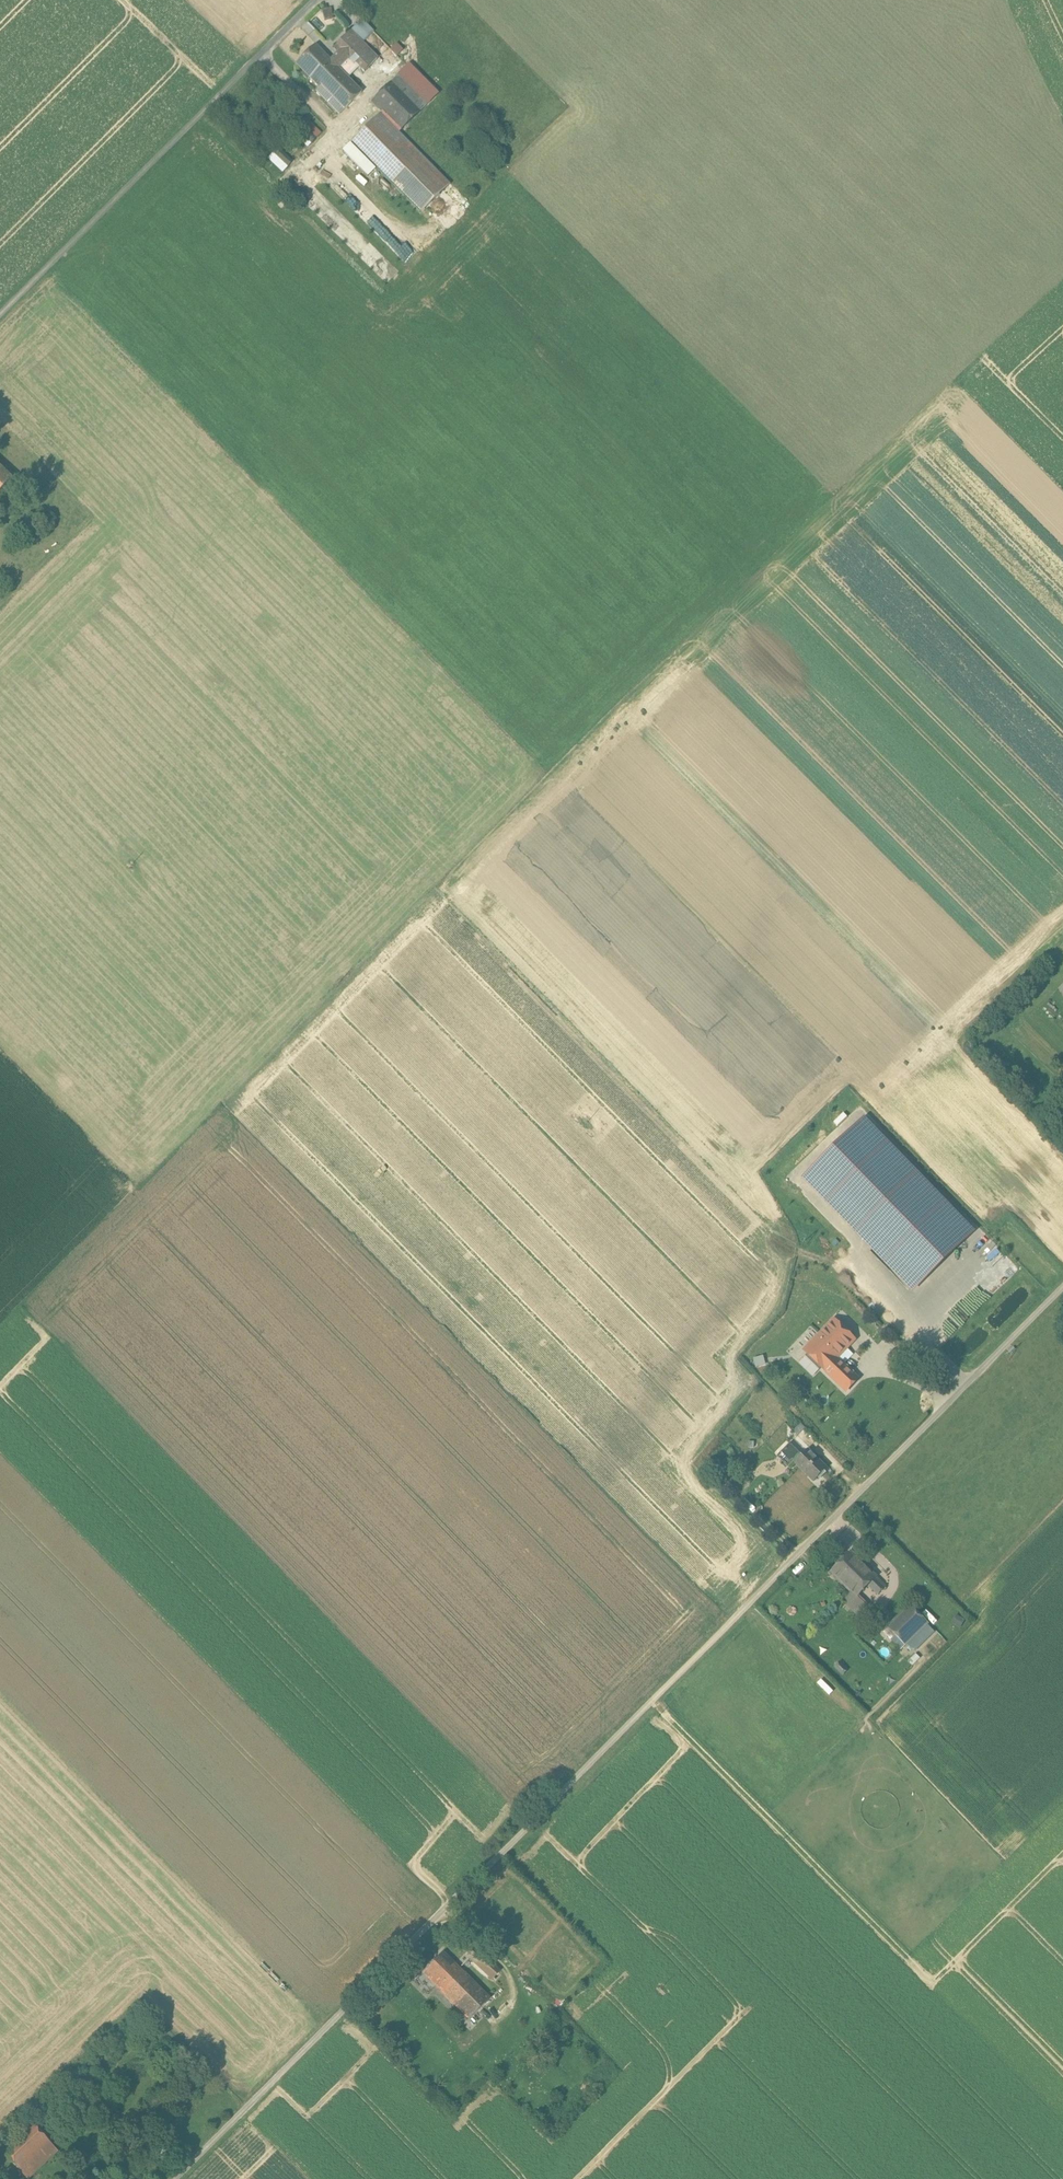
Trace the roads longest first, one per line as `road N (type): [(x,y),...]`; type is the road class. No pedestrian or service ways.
road 1 (unclassified): [(175,2178),(1062,1288)]
road 2 (unclassified): [(0,316),(316,0)]
road 3 (track): [(261,55),(341,130),(312,161)]

